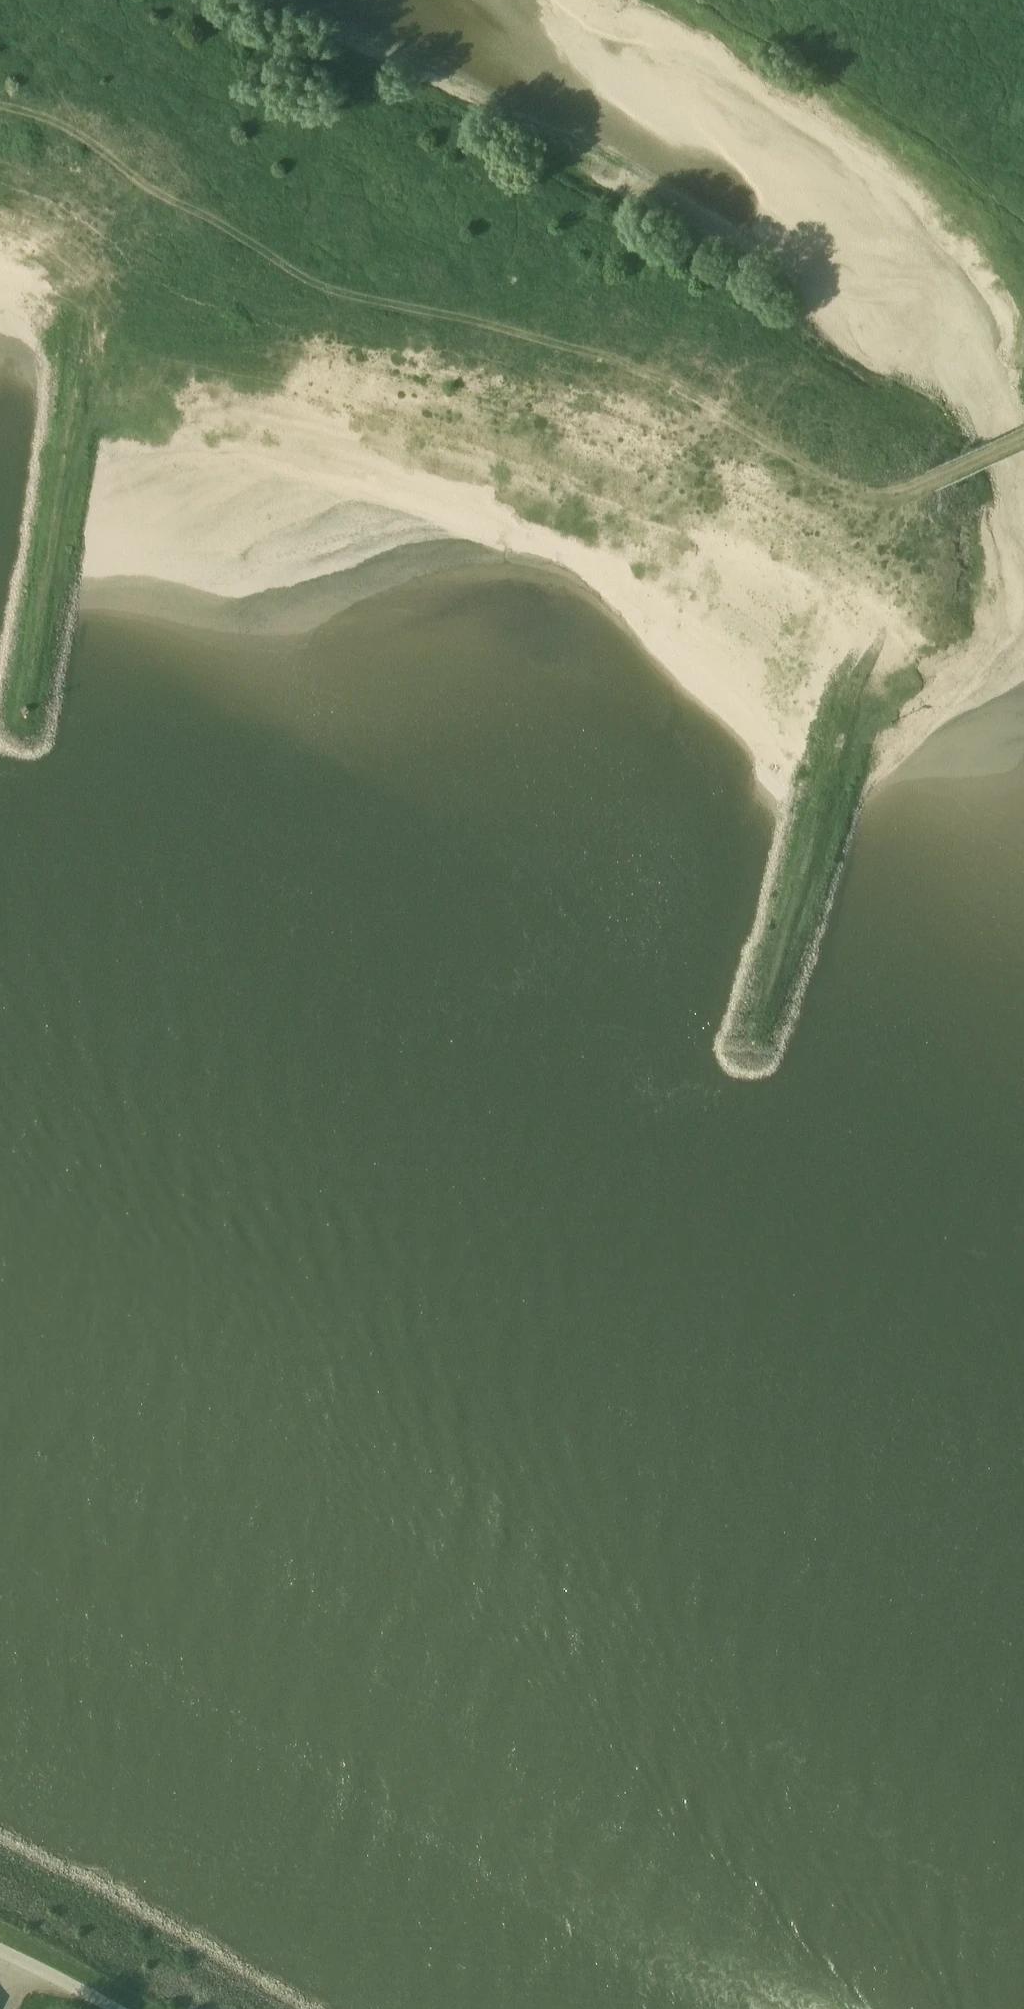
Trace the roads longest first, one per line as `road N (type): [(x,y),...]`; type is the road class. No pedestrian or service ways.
road 1 (track): [(851,494),(915,494),(1023,440)]
road 2 (unclassified): [(115,2008),(0,1950)]

